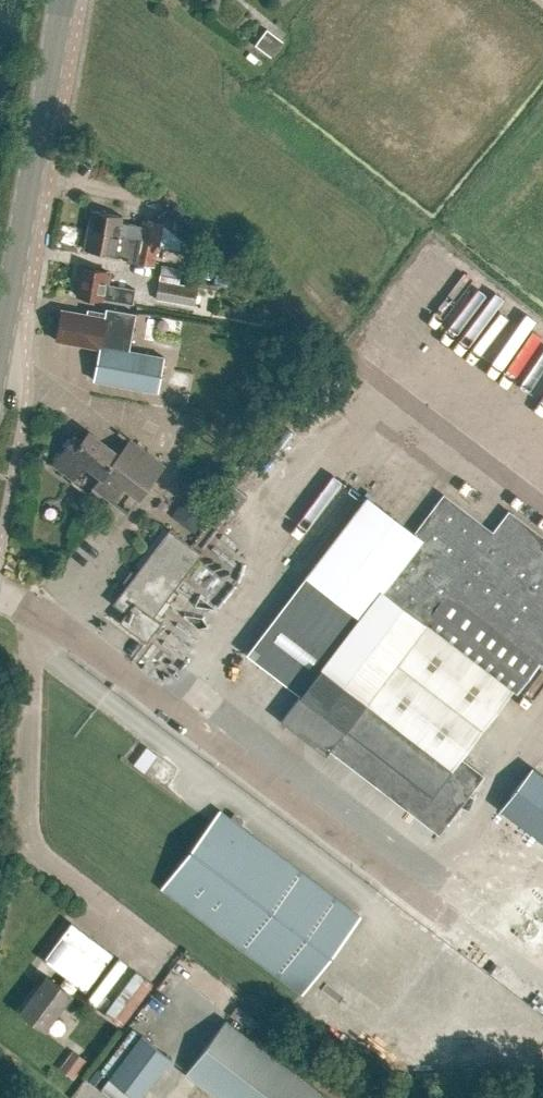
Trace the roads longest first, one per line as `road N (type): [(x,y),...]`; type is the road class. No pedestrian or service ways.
road 1 (tertiary): [(0,340),(61,0)]
road 2 (track): [(471,221),(472,203),(542,117)]

